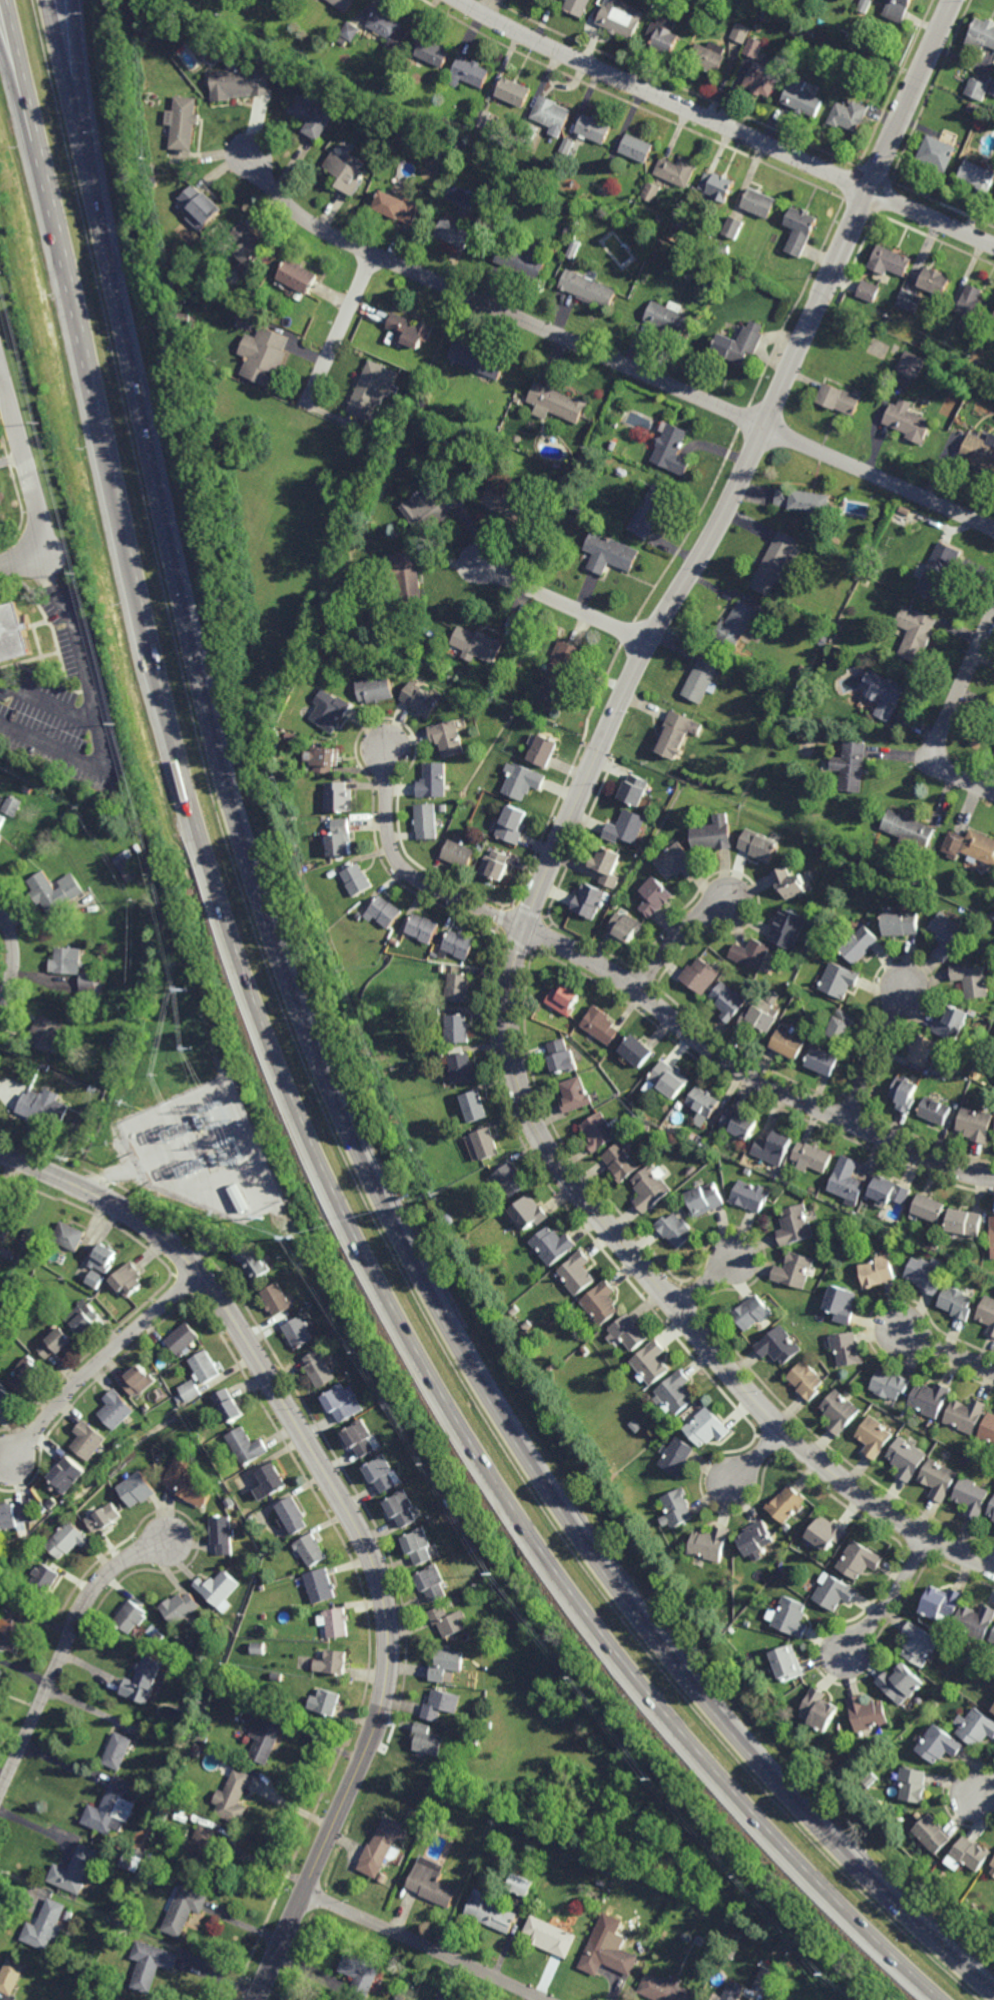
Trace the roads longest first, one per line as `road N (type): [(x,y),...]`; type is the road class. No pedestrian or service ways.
road 1 (motorway): [(993,1993),(768,1775),(638,1618),(479,1382),(348,1130),(231,815),(46,0)]
road 2 (motorway): [(8,0),(182,771),(247,979),(314,1144),(431,1374),(585,1609),(731,1788),(943,1999)]
road 3 (residential): [(952,0),(729,505),(648,643),(523,928),(511,979),(510,1042),(545,1146),(742,1387),(855,1491),(993,1568)]
road 4 (tertiary): [(255,1999),(380,1714),(389,1660),(382,1586),(355,1522),(200,1273),(124,1209),(0,1150)]
road 5 (residential): [(993,529),(340,240),(284,203),(247,155)]
road 6 (residential): [(993,1180),(952,1170),(753,1077),(589,960),(410,874),(388,838),(386,750)]
road 7 (residential): [(993,247),(455,0)]
road 8 (residential): [(167,1540),(114,1568),(90,1593),(0,1792)]
road 9 (residential): [(549,1999),(303,1892)]
road 10 (residential): [(200,1273),(76,1381),(9,1458)]
road 11 (residential): [(993,794),(948,771),(937,751),(993,614)]
road 12 (residential): [(0,371),(39,522),(20,561),(0,568)]
road 13 (motorway): [(91,206),(73,0)]
road 14 (residential): [(648,643),(477,565)]
road 15 (motorway): [(0,43),(55,220)]
road 16 (residential): [(374,255),(306,409)]
road 17 (residential): [(847,1121),(903,985)]
road 18 (residential): [(926,1536),(892,1600),(844,1653)]
road 19 (residential): [(638,990),(688,927),(729,901)]

